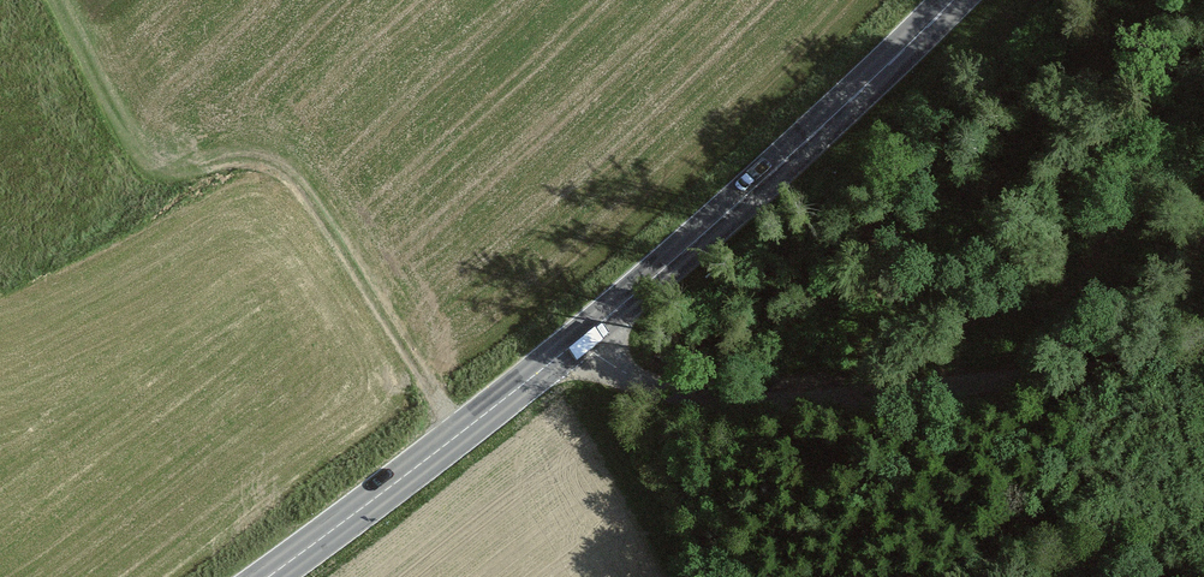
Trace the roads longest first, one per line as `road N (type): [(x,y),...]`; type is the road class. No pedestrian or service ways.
road 1 (track): [(457,435),(302,185),(267,161),(230,160),(193,172),(152,166),(59,0)]
road 2 (residential): [(1203,363),(1098,370),(980,399),(832,410),(704,398),(627,375),(577,342)]
road 3 (secondary): [(266,576),(577,342)]
road 4 (secondary): [(804,144),(577,342)]
road 5 (secondary): [(804,144),(953,0)]

